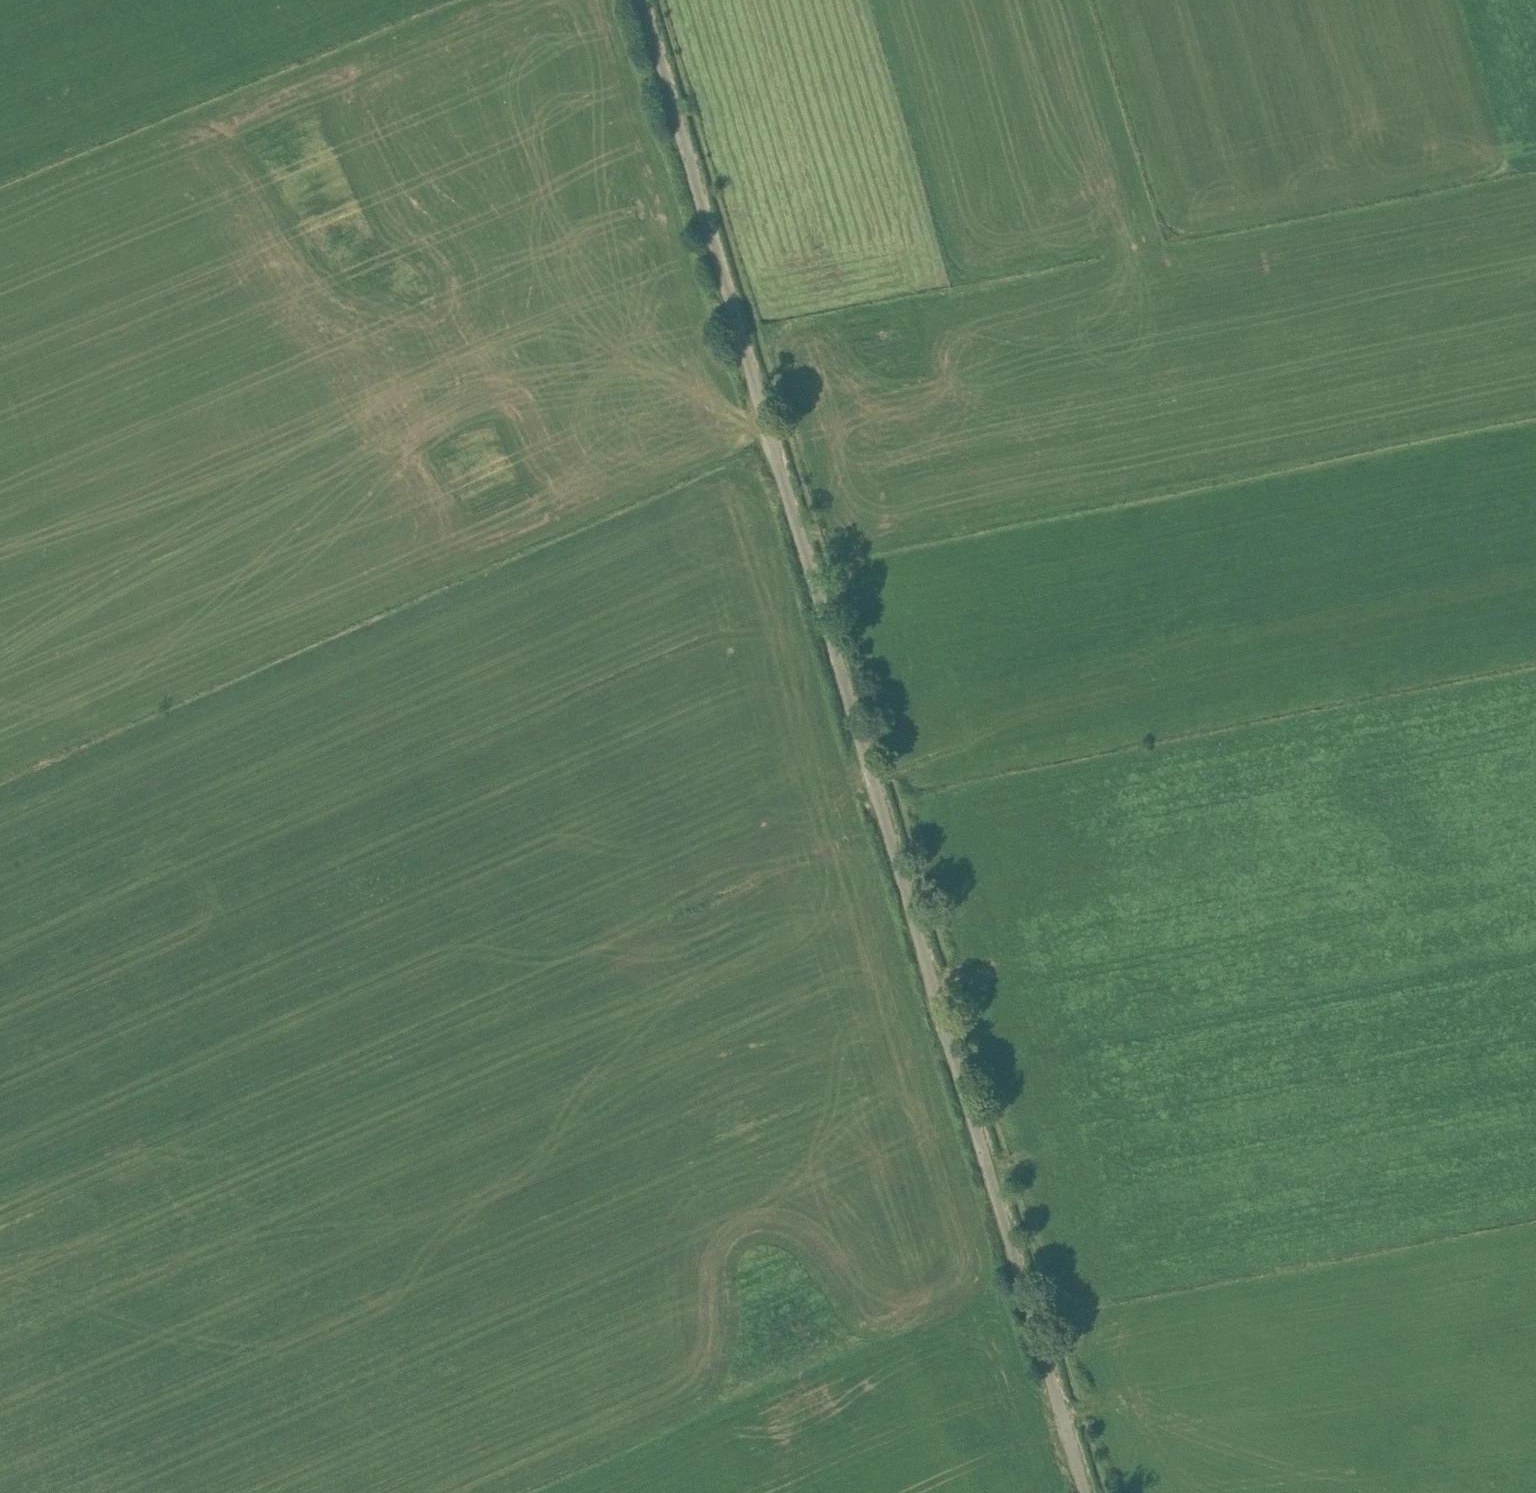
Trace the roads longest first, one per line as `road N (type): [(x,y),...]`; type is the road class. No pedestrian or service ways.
road 1 (unclassified): [(1084,1492),(642,0)]

